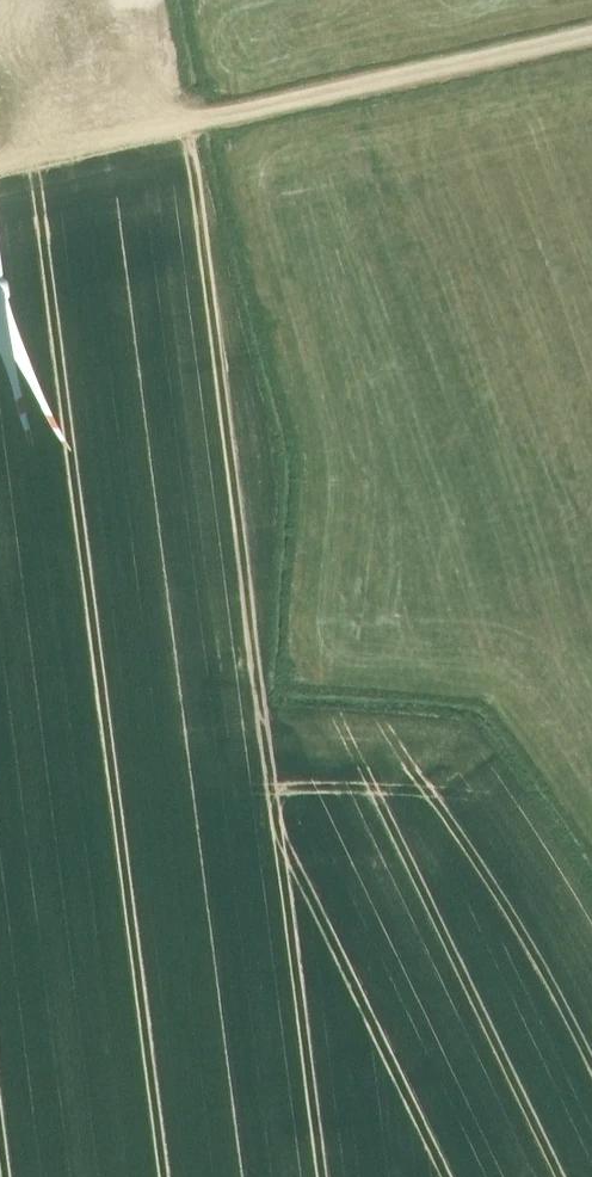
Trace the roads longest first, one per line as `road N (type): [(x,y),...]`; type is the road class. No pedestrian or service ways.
road 1 (track): [(0,163),(591,37)]

